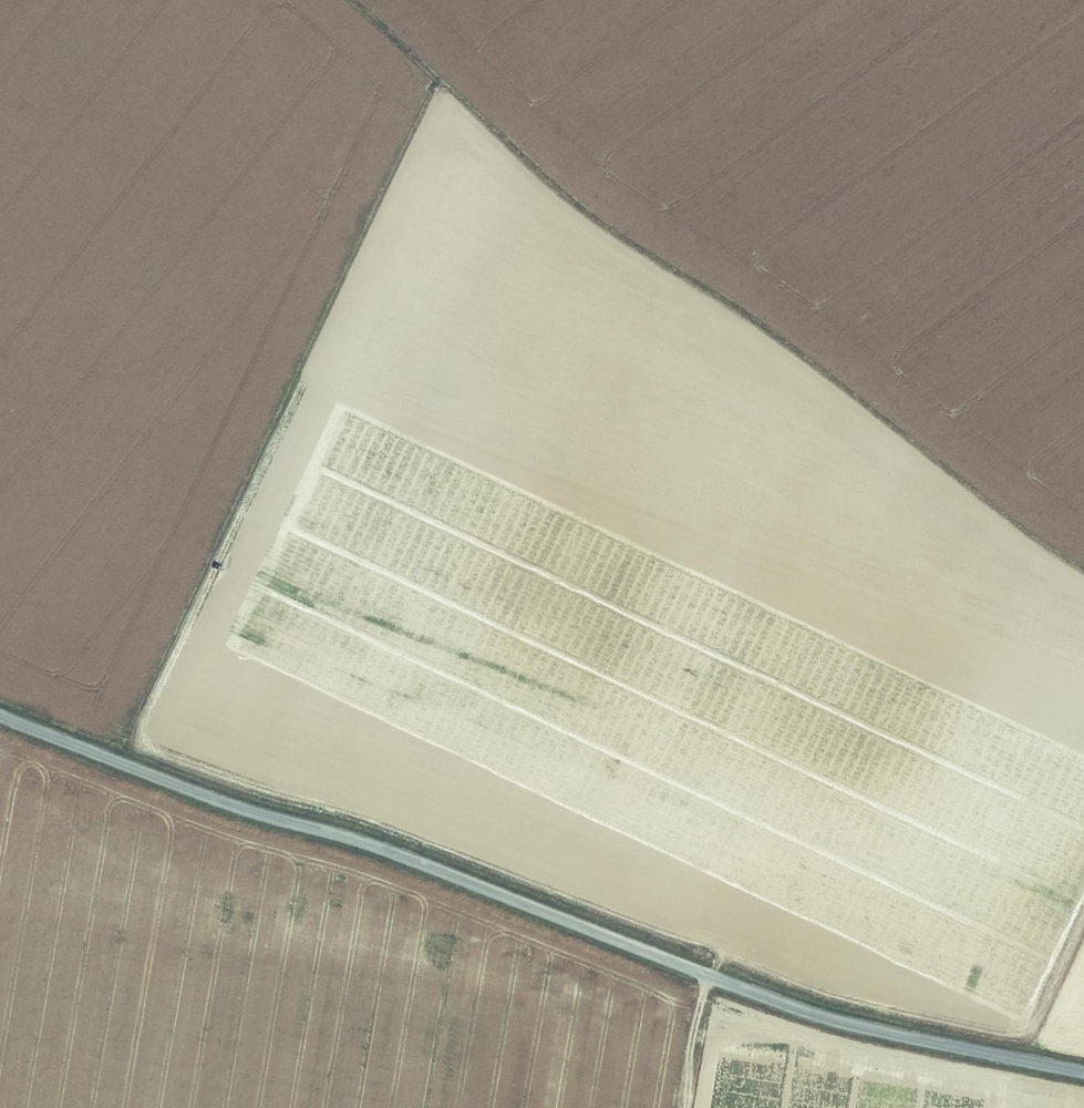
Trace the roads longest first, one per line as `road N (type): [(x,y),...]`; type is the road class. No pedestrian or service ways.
road 1 (tertiary): [(0,717),(210,801),(356,840),(815,1015),(1083,1072)]
road 2 (track): [(686,1107),(708,975)]

